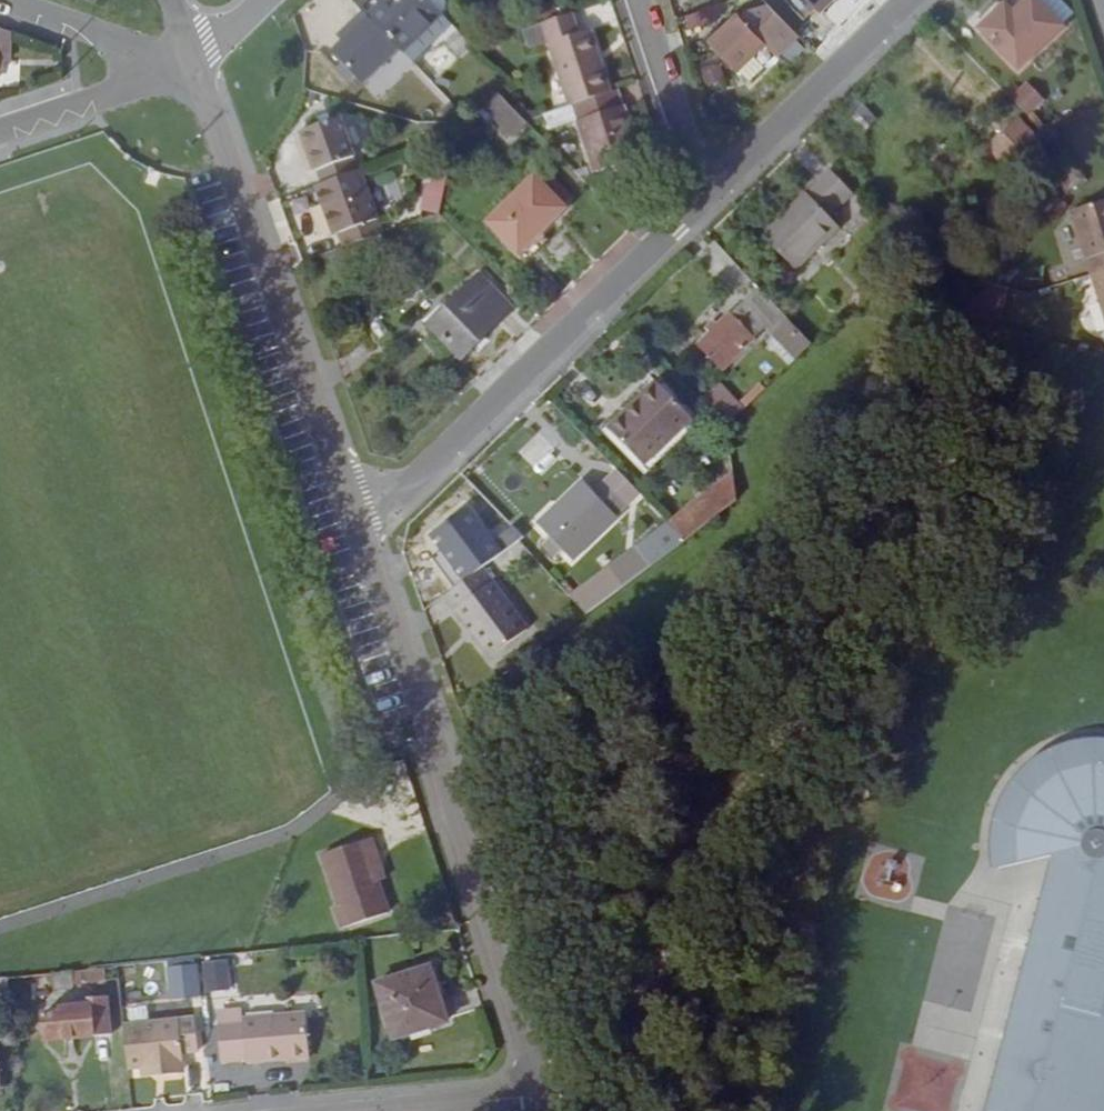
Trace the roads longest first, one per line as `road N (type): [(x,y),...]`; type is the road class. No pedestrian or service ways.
road 1 (residential): [(402,1110),(535,1097),(347,537)]
road 2 (residential): [(347,537),(189,64)]
road 3 (residential): [(696,198),(347,537)]
road 4 (residential): [(900,0),(696,198)]
road 5 (residential): [(633,0),(696,198)]
road 6 (residential): [(189,64),(0,127)]
road 7 (residential): [(6,0),(189,64)]

